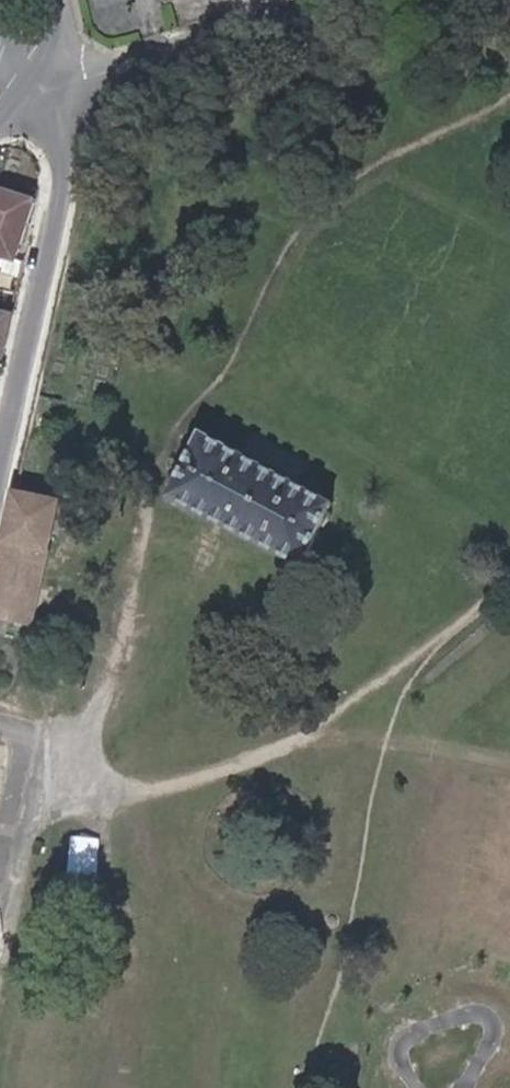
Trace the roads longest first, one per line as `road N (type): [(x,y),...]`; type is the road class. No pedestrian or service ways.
road 1 (tertiary): [(39,72),(62,108),(73,149),(0,485)]
road 2 (residential): [(342,0),(86,78),(39,72)]

